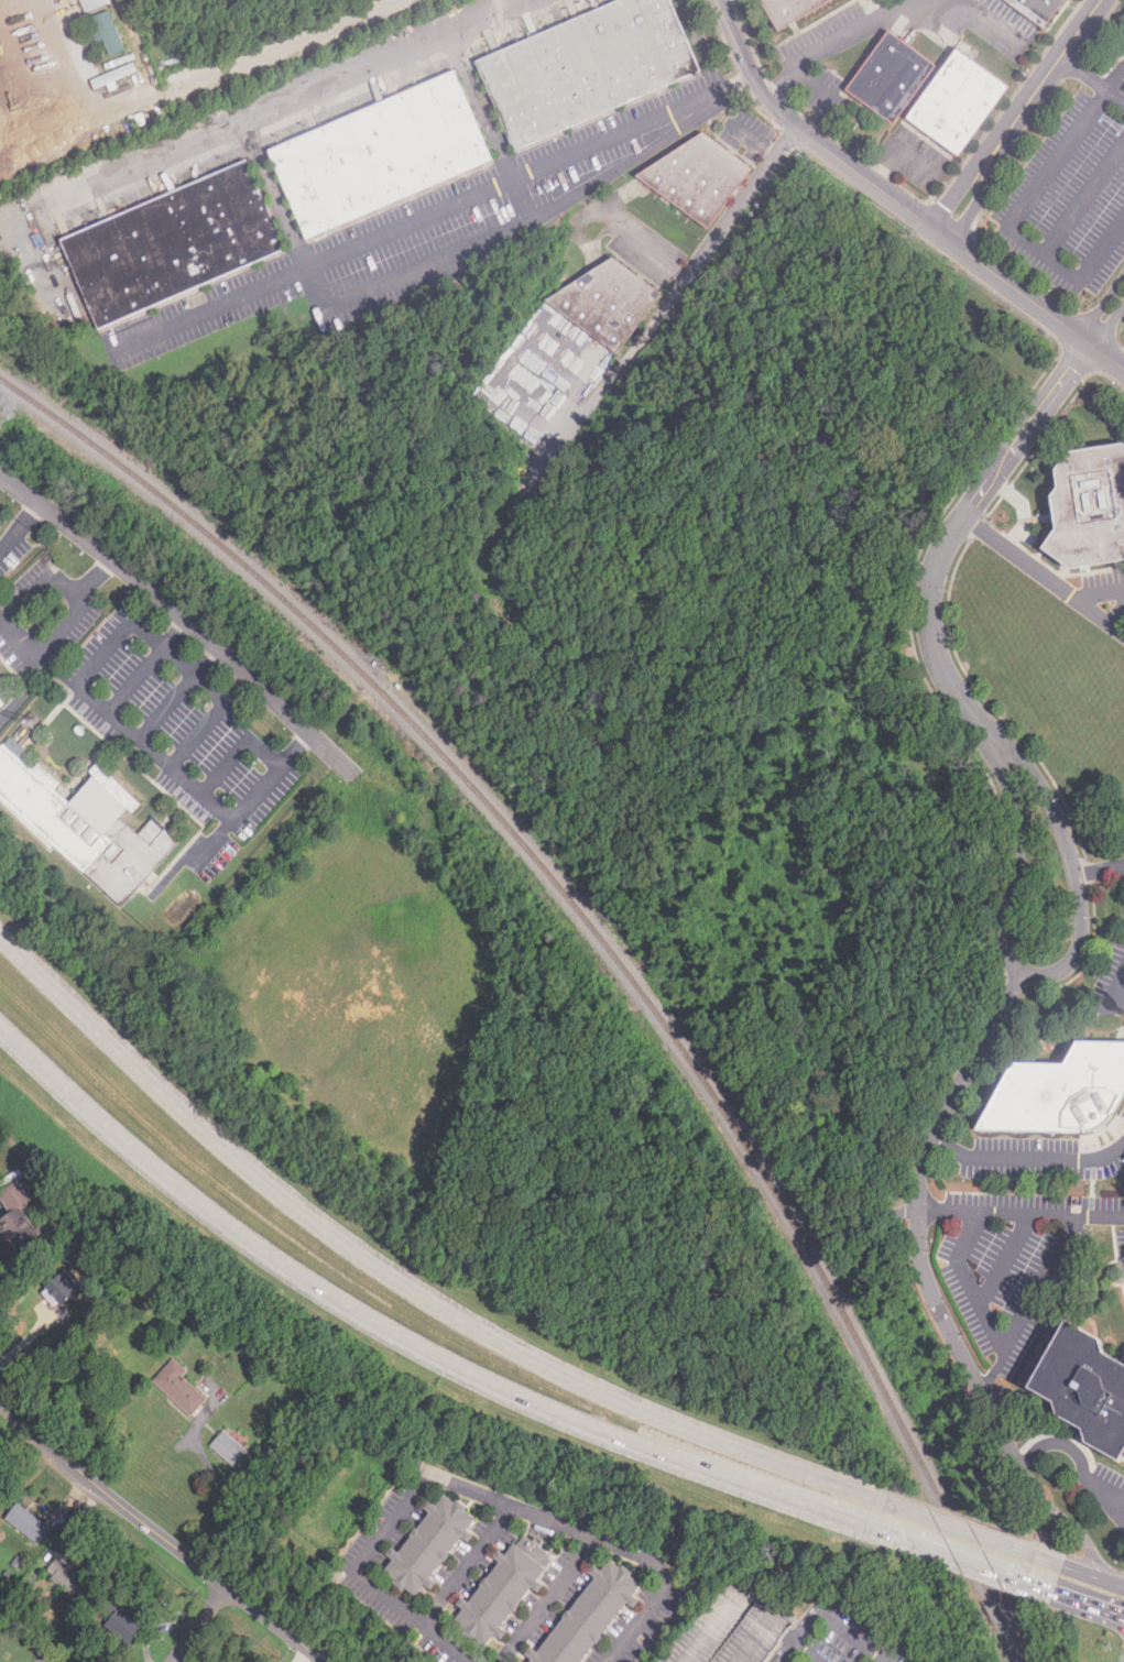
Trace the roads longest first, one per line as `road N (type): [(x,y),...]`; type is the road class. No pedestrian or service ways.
road 1 (trunk): [(0,1026),(214,1213),(393,1333),(616,1440),(823,1509)]
road 2 (trunk): [(482,1333),(245,1172),(0,939)]
road 3 (tertiary): [(715,0),(768,106),(1123,363)]
road 4 (residential): [(1093,340),(979,495),(942,556),(931,593),(939,654),(1001,748)]
road 5 (trunk): [(874,1499),(625,1404),(482,1333)]
road 6 (residential): [(921,1214),(929,1278),(996,1414),(1038,1489),(1092,1543),(1112,1583)]
road 7 (tertiary): [(330,1661),(100,1494),(0,1398)]
road 8 (residential): [(0,477),(110,559),(309,733)]
road 9 (residential): [(1019,980),(1049,974),(1077,956),(1080,909),(1039,781),(1001,748)]
road 10 (residential): [(1102,0),(931,230)]
road 11 (residential): [(1019,980),(1003,943),(1021,856),(1001,748)]
road 12 (trunk): [(1060,1565),(874,1499)]
road 13 (residential): [(797,129),(690,277)]
road 14 (residential): [(1019,980),(932,1140)]
road 15 (residential): [(932,1140),(888,1150),(859,1181),(873,1205),(921,1214)]
road 16 (trunk): [(867,1524),(998,1572)]

